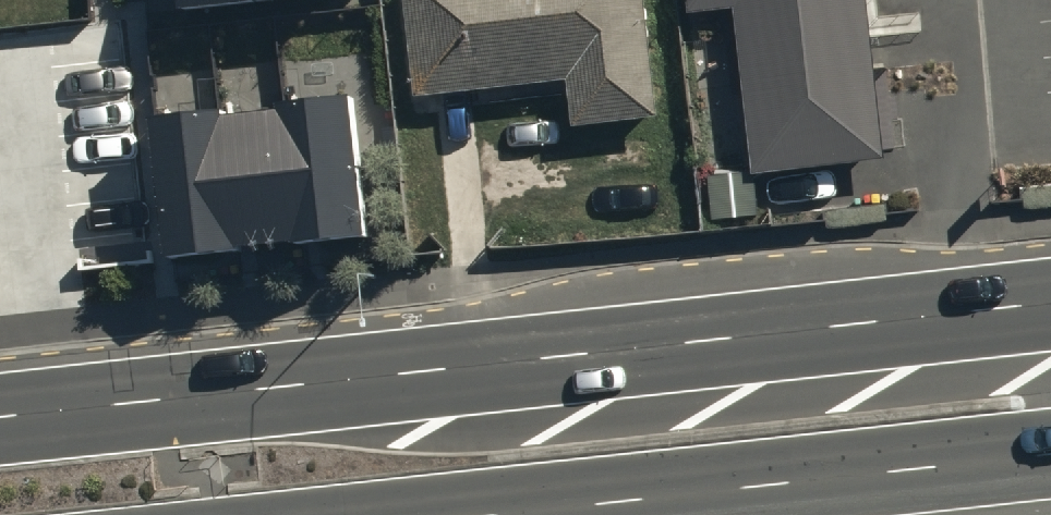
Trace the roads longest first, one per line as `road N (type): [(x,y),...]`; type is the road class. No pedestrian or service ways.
road 1 (primary): [(0,419),(1050,305)]
road 2 (primary): [(1050,455),(509,514)]

